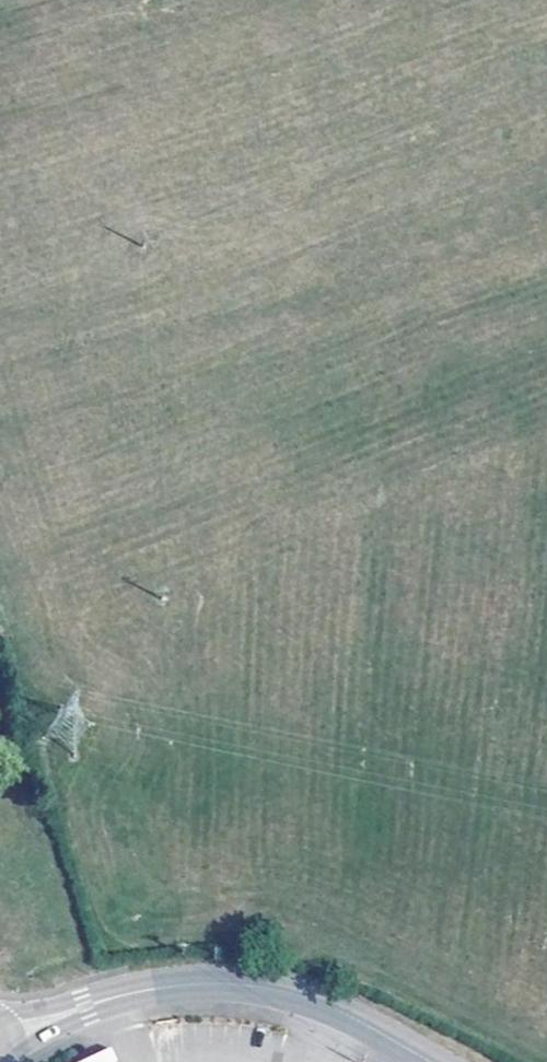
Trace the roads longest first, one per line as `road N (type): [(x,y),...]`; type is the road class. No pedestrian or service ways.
road 1 (tertiary): [(7,1038),(140,991),(246,984),(326,1004),(431,1061)]

